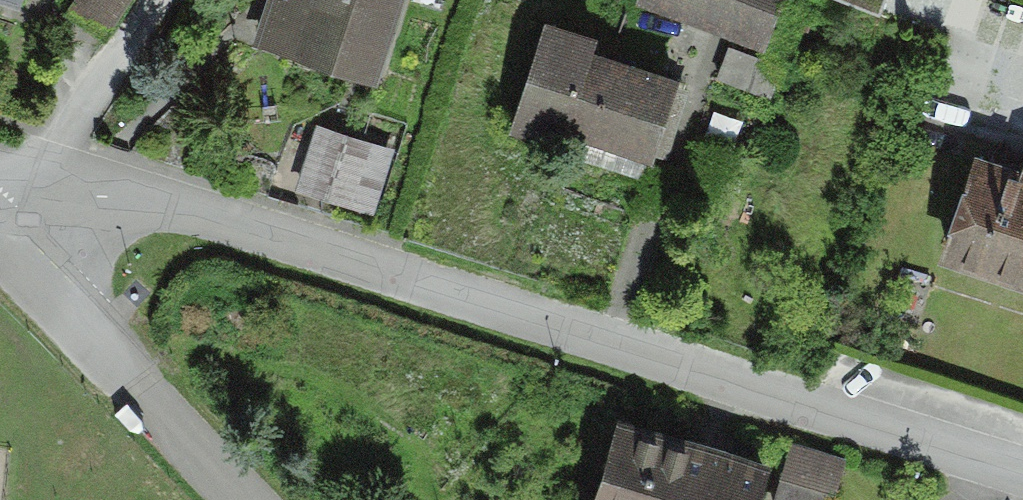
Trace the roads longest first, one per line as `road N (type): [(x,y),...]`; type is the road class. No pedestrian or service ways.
road 1 (unclassified): [(32,187),(105,190),(198,214),(1022,470)]
road 2 (unclassified): [(0,235),(241,499)]
road 3 (residential): [(32,187),(151,0)]

